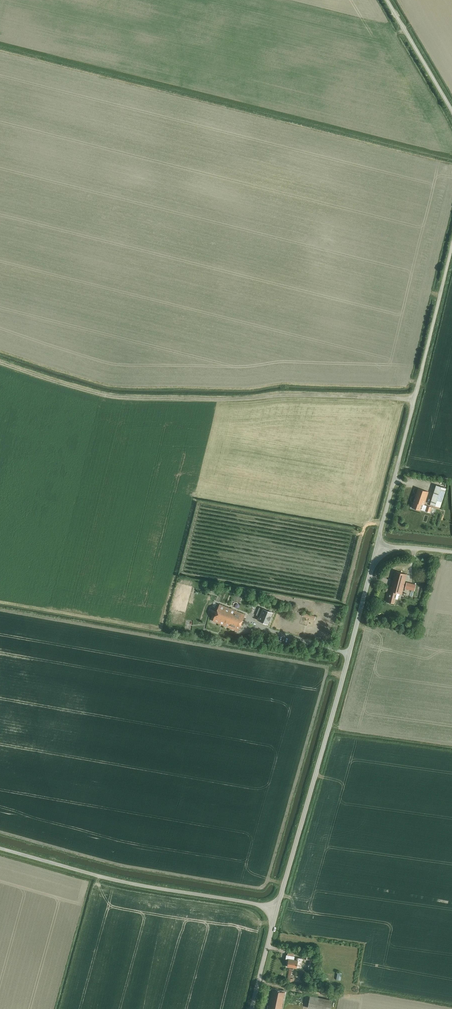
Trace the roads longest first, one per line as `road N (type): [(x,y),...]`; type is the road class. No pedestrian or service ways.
road 1 (unclassified): [(277,909),(372,568)]
road 2 (unclassified): [(379,538),(451,243)]
road 3 (unclassified): [(277,909),(137,885),(0,847)]
road 4 (unclassified): [(451,112),(389,0)]

